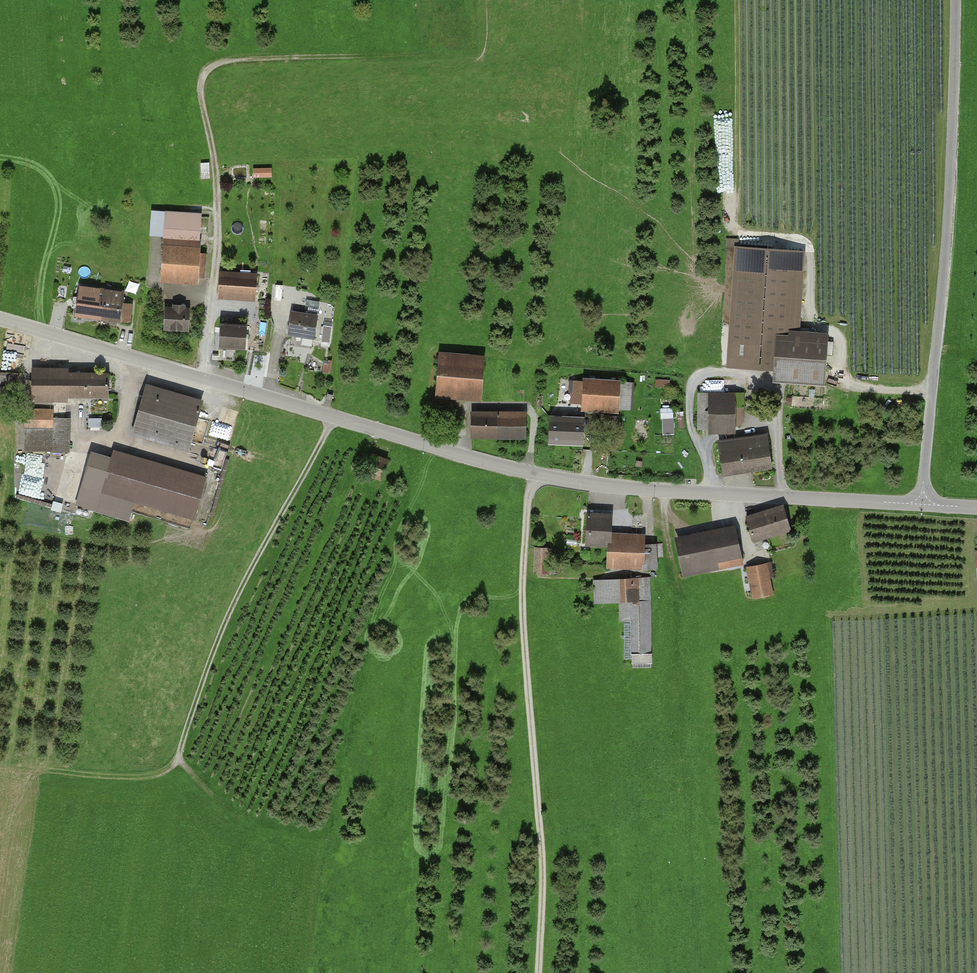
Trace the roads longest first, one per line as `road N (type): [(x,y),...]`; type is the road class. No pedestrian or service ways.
road 1 (unclassified): [(922,500),(664,491),(539,475),(0,319)]
road 2 (track): [(476,51),(259,59),(209,72),(203,97),(215,167),(216,256),(201,378)]
road 3 (unclassified): [(956,0),(922,500)]
road 4 (track): [(538,972),(544,849),(521,585),(528,502),(539,475)]
road 5 (track): [(181,753),(226,627),(335,417)]
road 6 (track): [(181,753),(152,780),(2,772)]
road 7 (track): [(695,620),(670,551),(664,491)]

